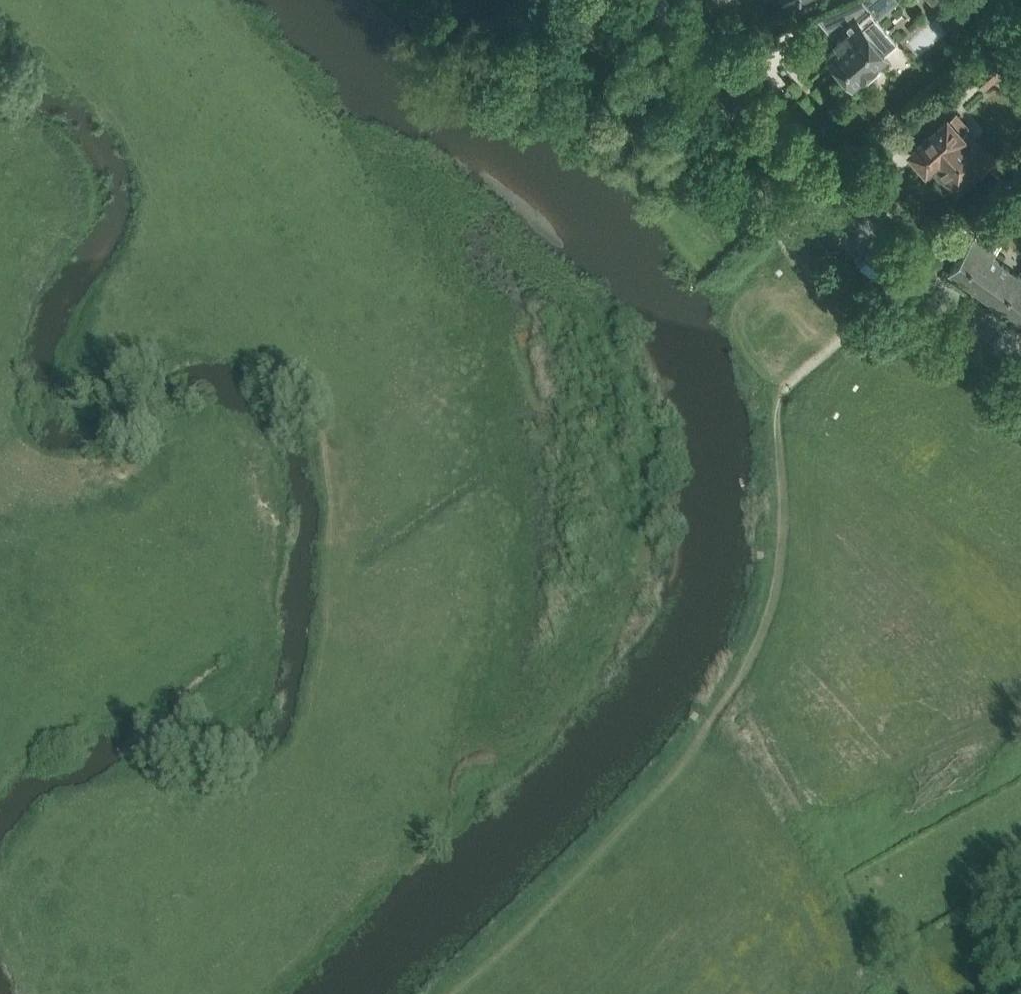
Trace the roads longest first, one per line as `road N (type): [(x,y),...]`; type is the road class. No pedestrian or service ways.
road 1 (residential): [(1014,357),(848,221),(793,163),(676,0)]
road 2 (track): [(913,278),(786,387)]

